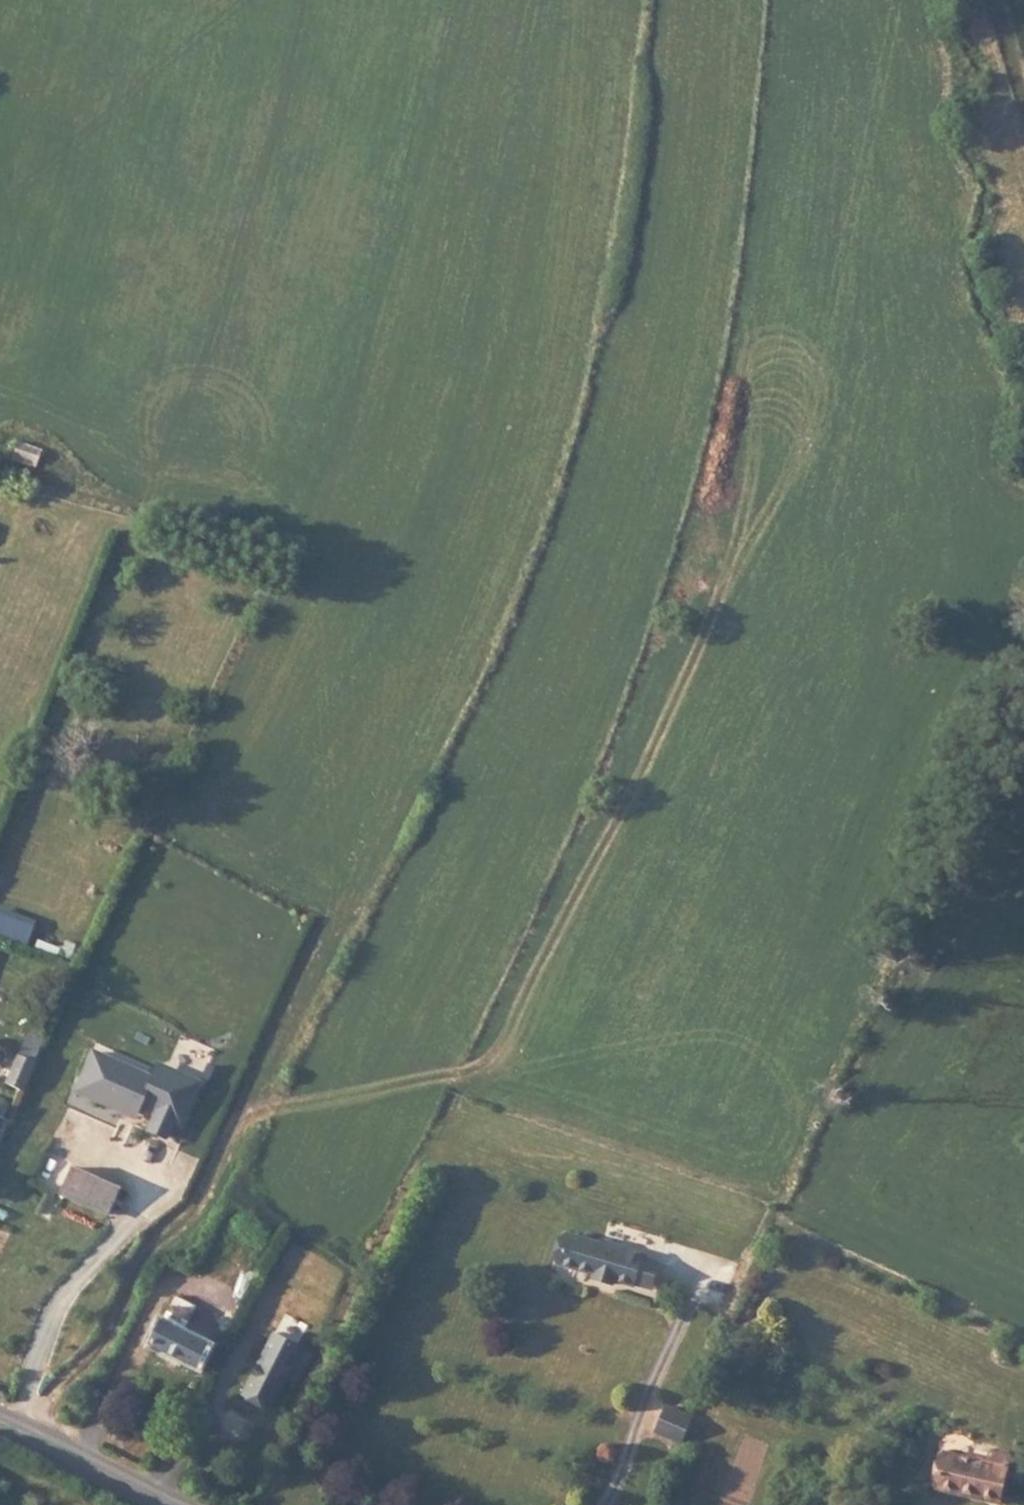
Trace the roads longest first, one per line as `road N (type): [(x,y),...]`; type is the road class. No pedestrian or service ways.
road 1 (secondary): [(0,1419),(177,1504)]

